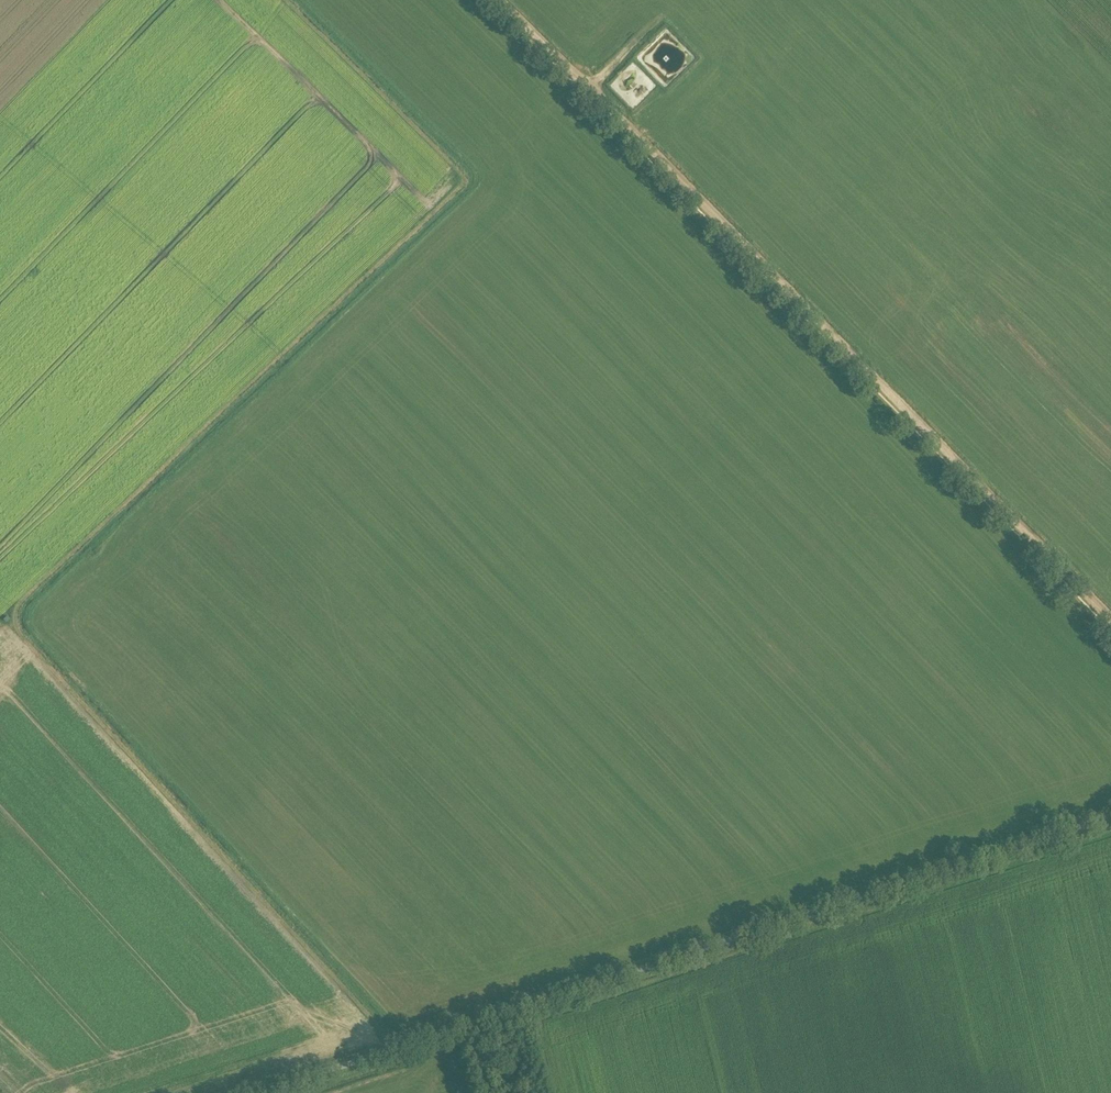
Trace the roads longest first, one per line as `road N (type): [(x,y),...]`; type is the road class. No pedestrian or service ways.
road 1 (unclassified): [(252,1092),(1110,805)]
road 2 (track): [(495,0),(1110,618)]

